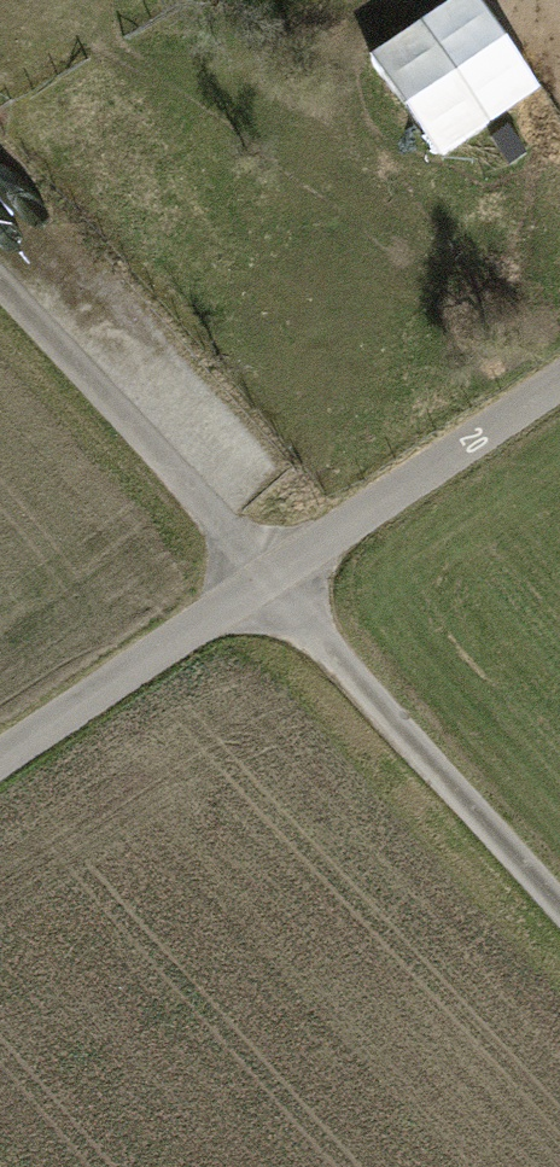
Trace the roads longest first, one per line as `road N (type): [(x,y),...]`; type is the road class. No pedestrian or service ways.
road 1 (track): [(0,278),(559,905)]
road 2 (residential): [(559,382),(271,578)]
road 3 (track): [(271,578),(0,760)]

